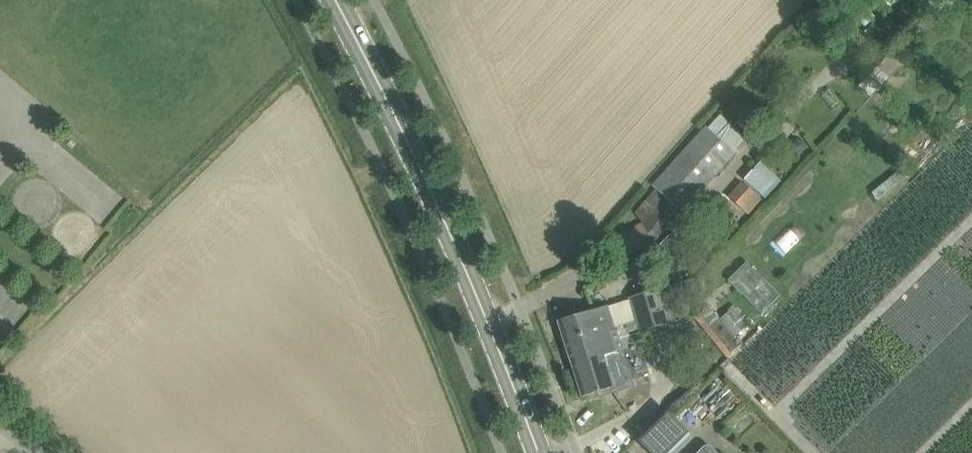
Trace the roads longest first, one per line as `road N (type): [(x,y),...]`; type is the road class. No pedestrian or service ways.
road 1 (secondary): [(540,452),(416,155),(336,0)]

